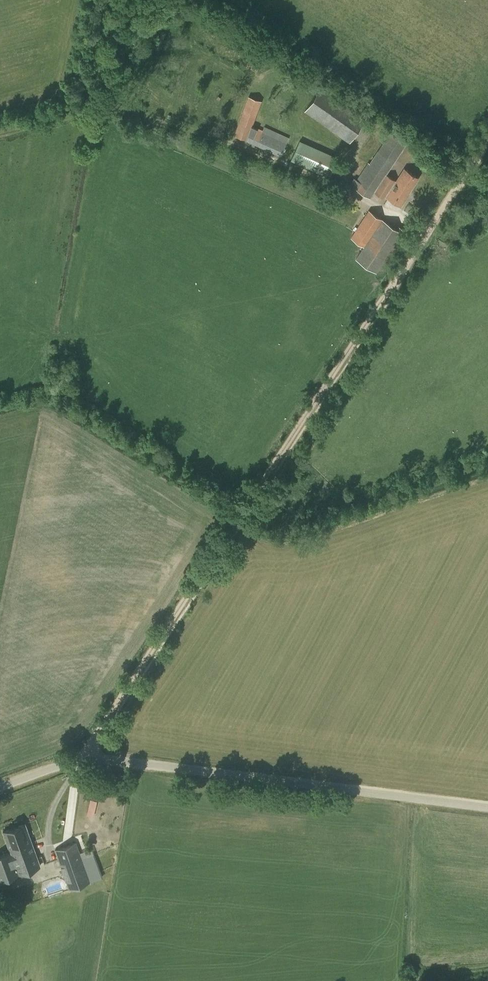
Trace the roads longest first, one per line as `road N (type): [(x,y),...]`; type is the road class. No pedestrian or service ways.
road 1 (track): [(487,137),(79,760)]
road 2 (tertiary): [(0,787),(63,764),(106,759),(487,807)]

